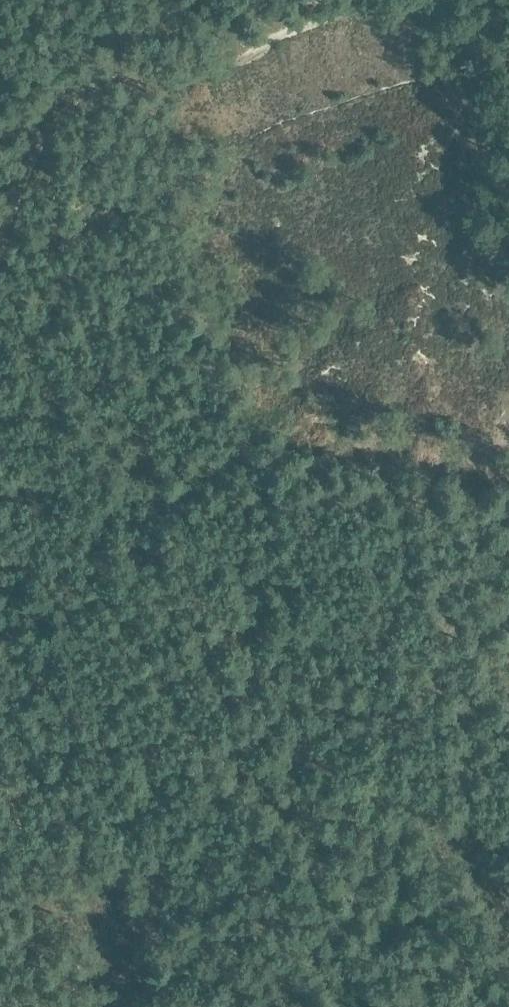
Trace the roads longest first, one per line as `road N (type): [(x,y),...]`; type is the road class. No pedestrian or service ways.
road 1 (track): [(0,237),(54,122),(91,92),(123,79),(195,75),(237,63),(317,20),(440,0)]

